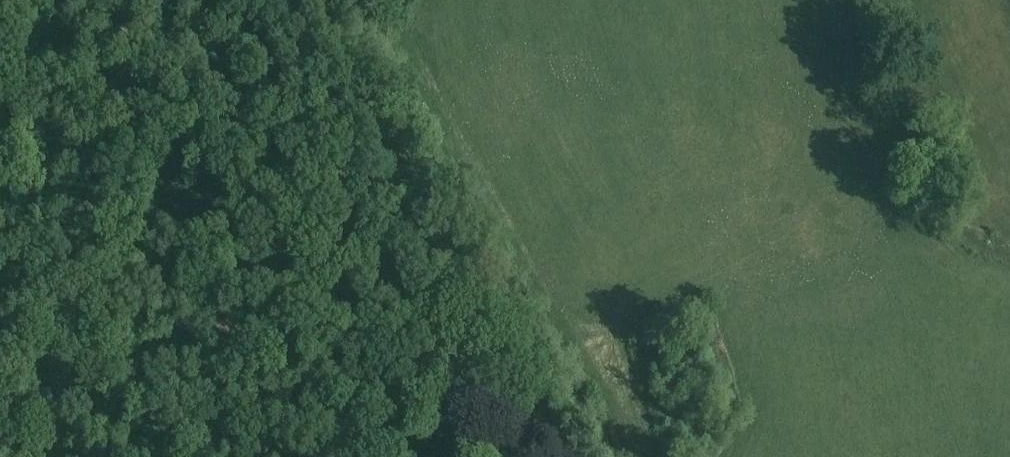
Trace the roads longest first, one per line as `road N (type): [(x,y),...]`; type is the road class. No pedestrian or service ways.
road 1 (track): [(292,0),(389,267),(446,380),(441,439),(419,456)]

